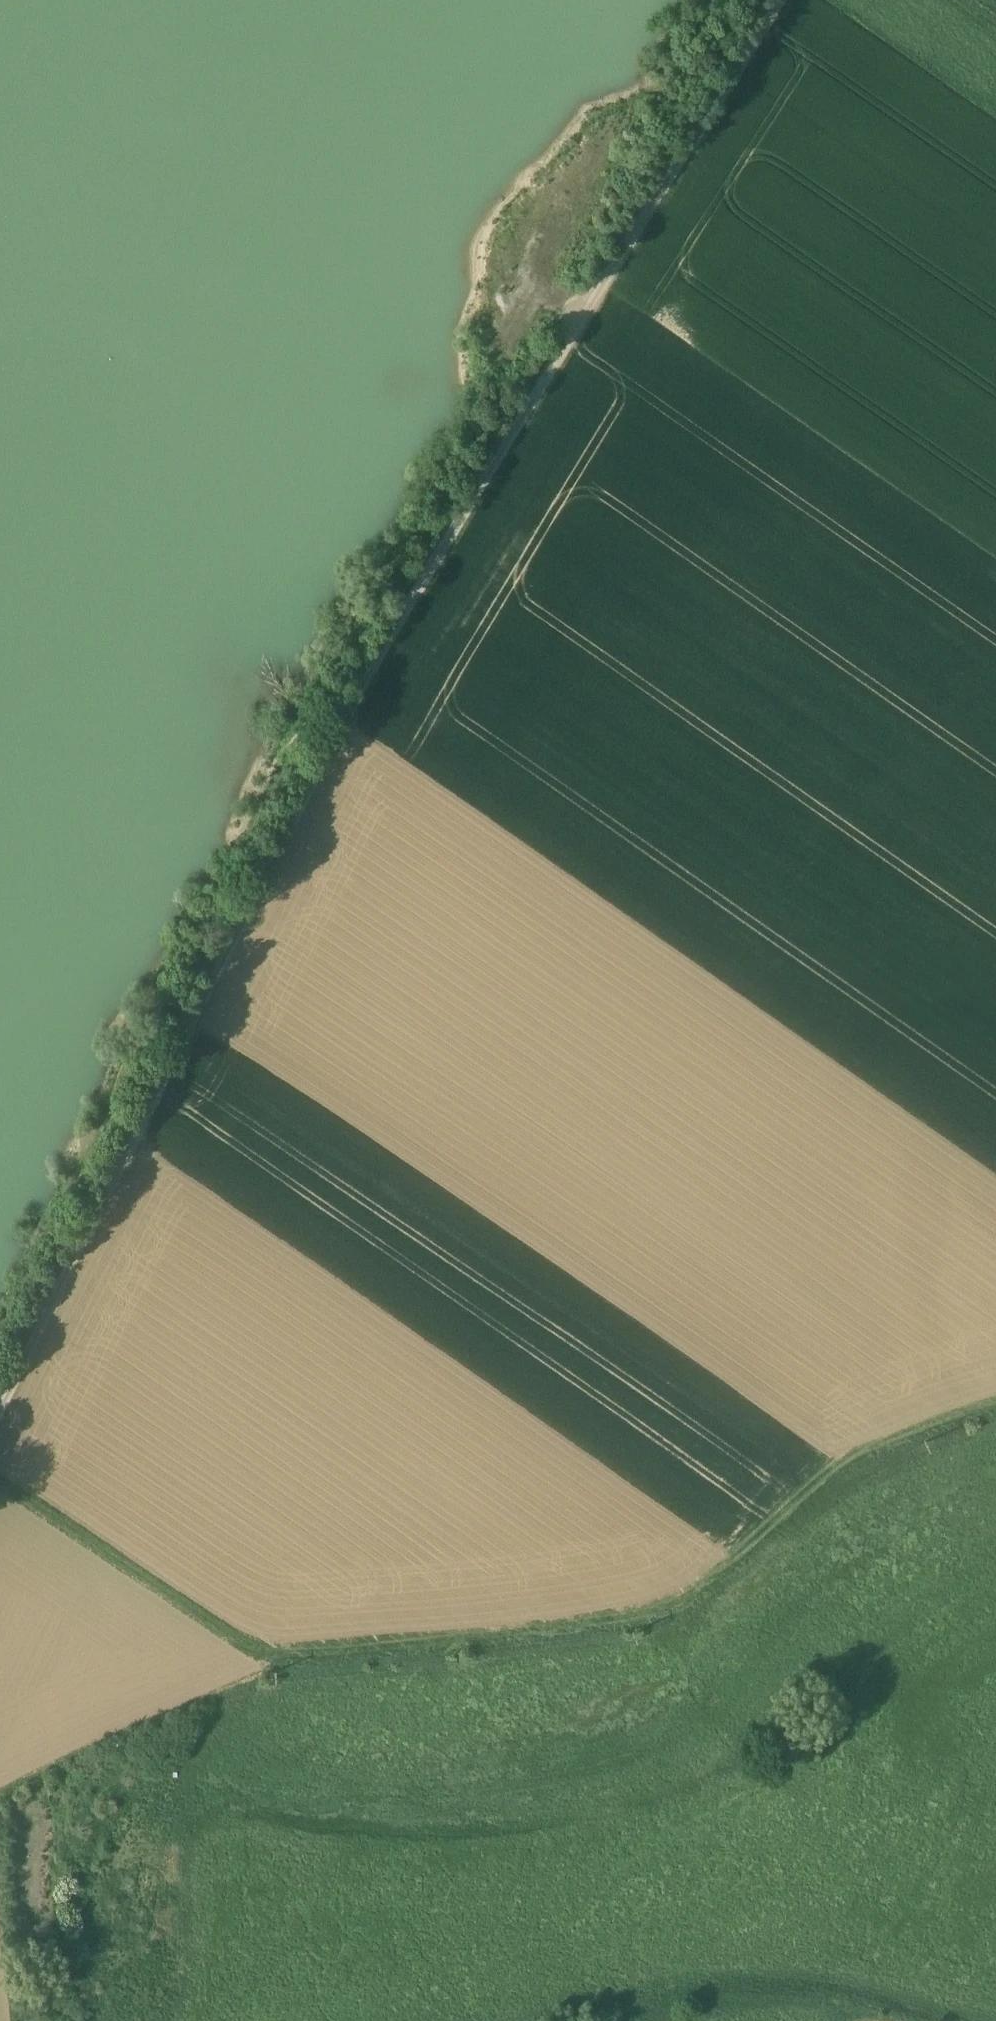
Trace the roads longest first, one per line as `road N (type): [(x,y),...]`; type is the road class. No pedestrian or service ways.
road 1 (track): [(0,1411),(267,866),(404,610),(777,0)]
road 2 (track): [(995,1422),(844,1479),(666,1626),(500,1659),(370,1671),(285,1670),(0,1477)]

